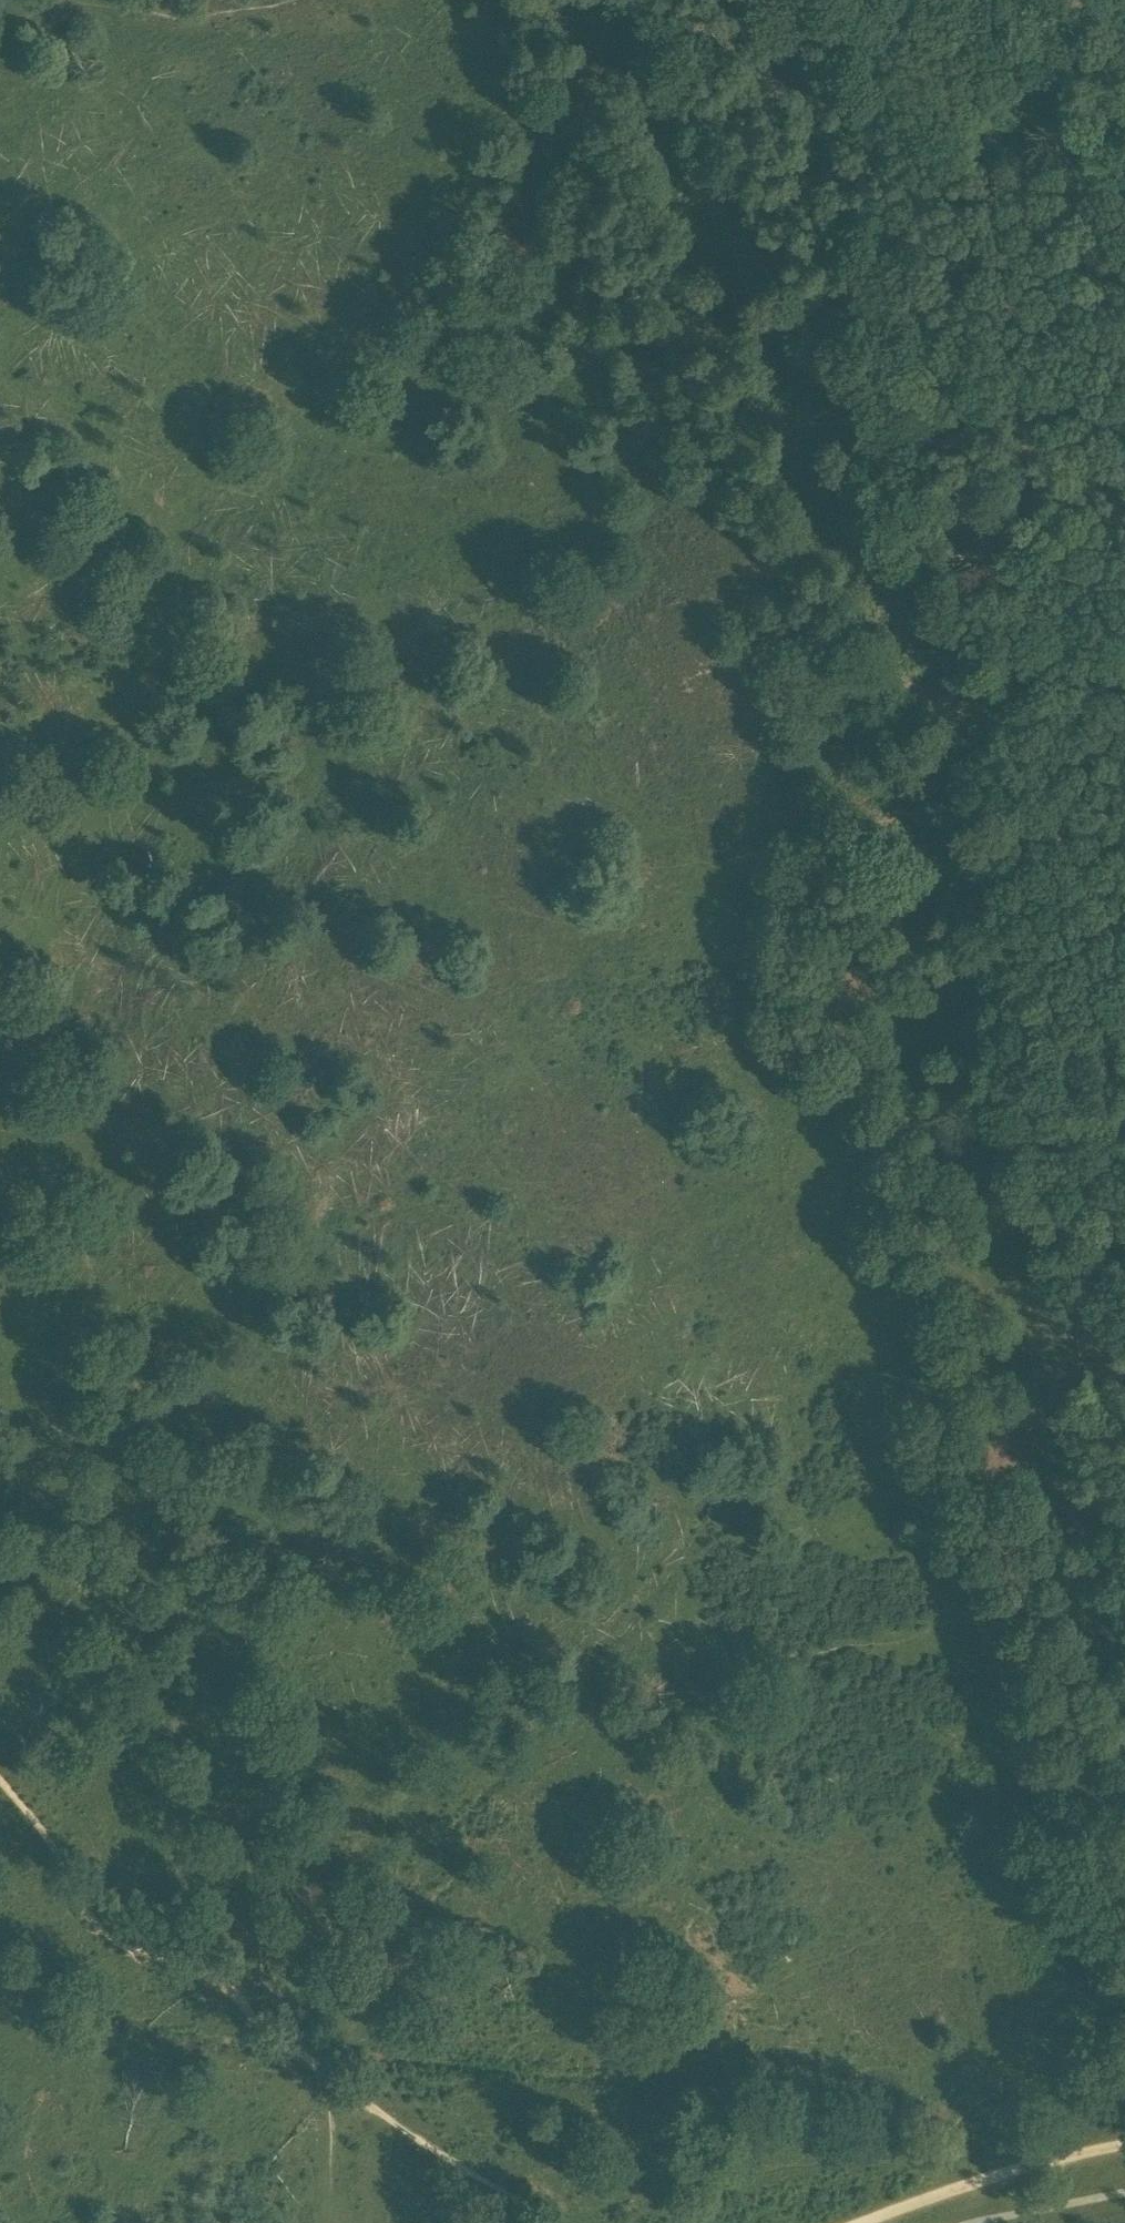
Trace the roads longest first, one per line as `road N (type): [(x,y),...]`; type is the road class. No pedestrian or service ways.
road 1 (track): [(1124,2145),(1030,2166),(864,2222)]

